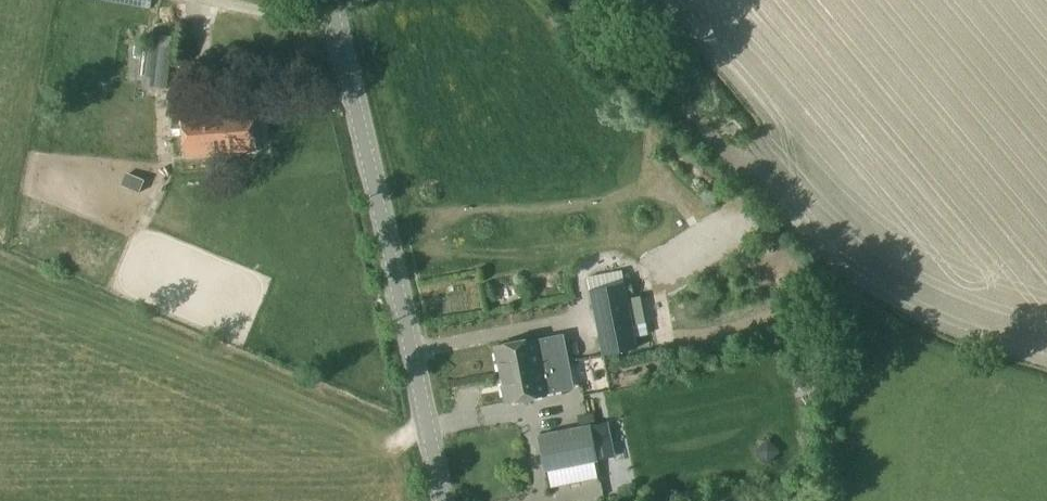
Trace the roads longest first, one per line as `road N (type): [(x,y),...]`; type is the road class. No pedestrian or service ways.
road 1 (tertiary): [(441,500),(329,0)]

